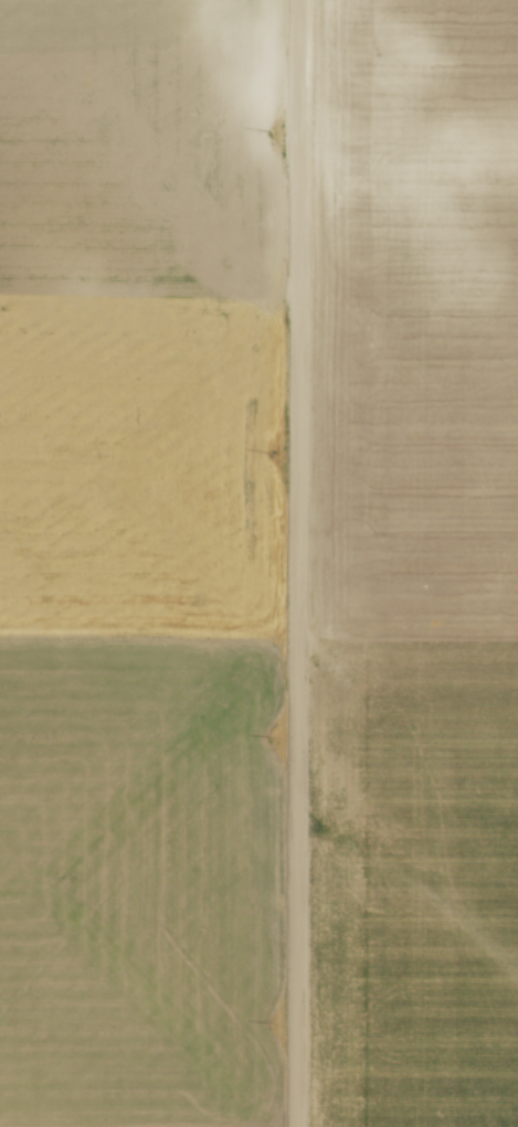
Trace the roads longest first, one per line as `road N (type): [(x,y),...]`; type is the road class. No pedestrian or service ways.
road 1 (residential): [(297,1126),(301,0)]

